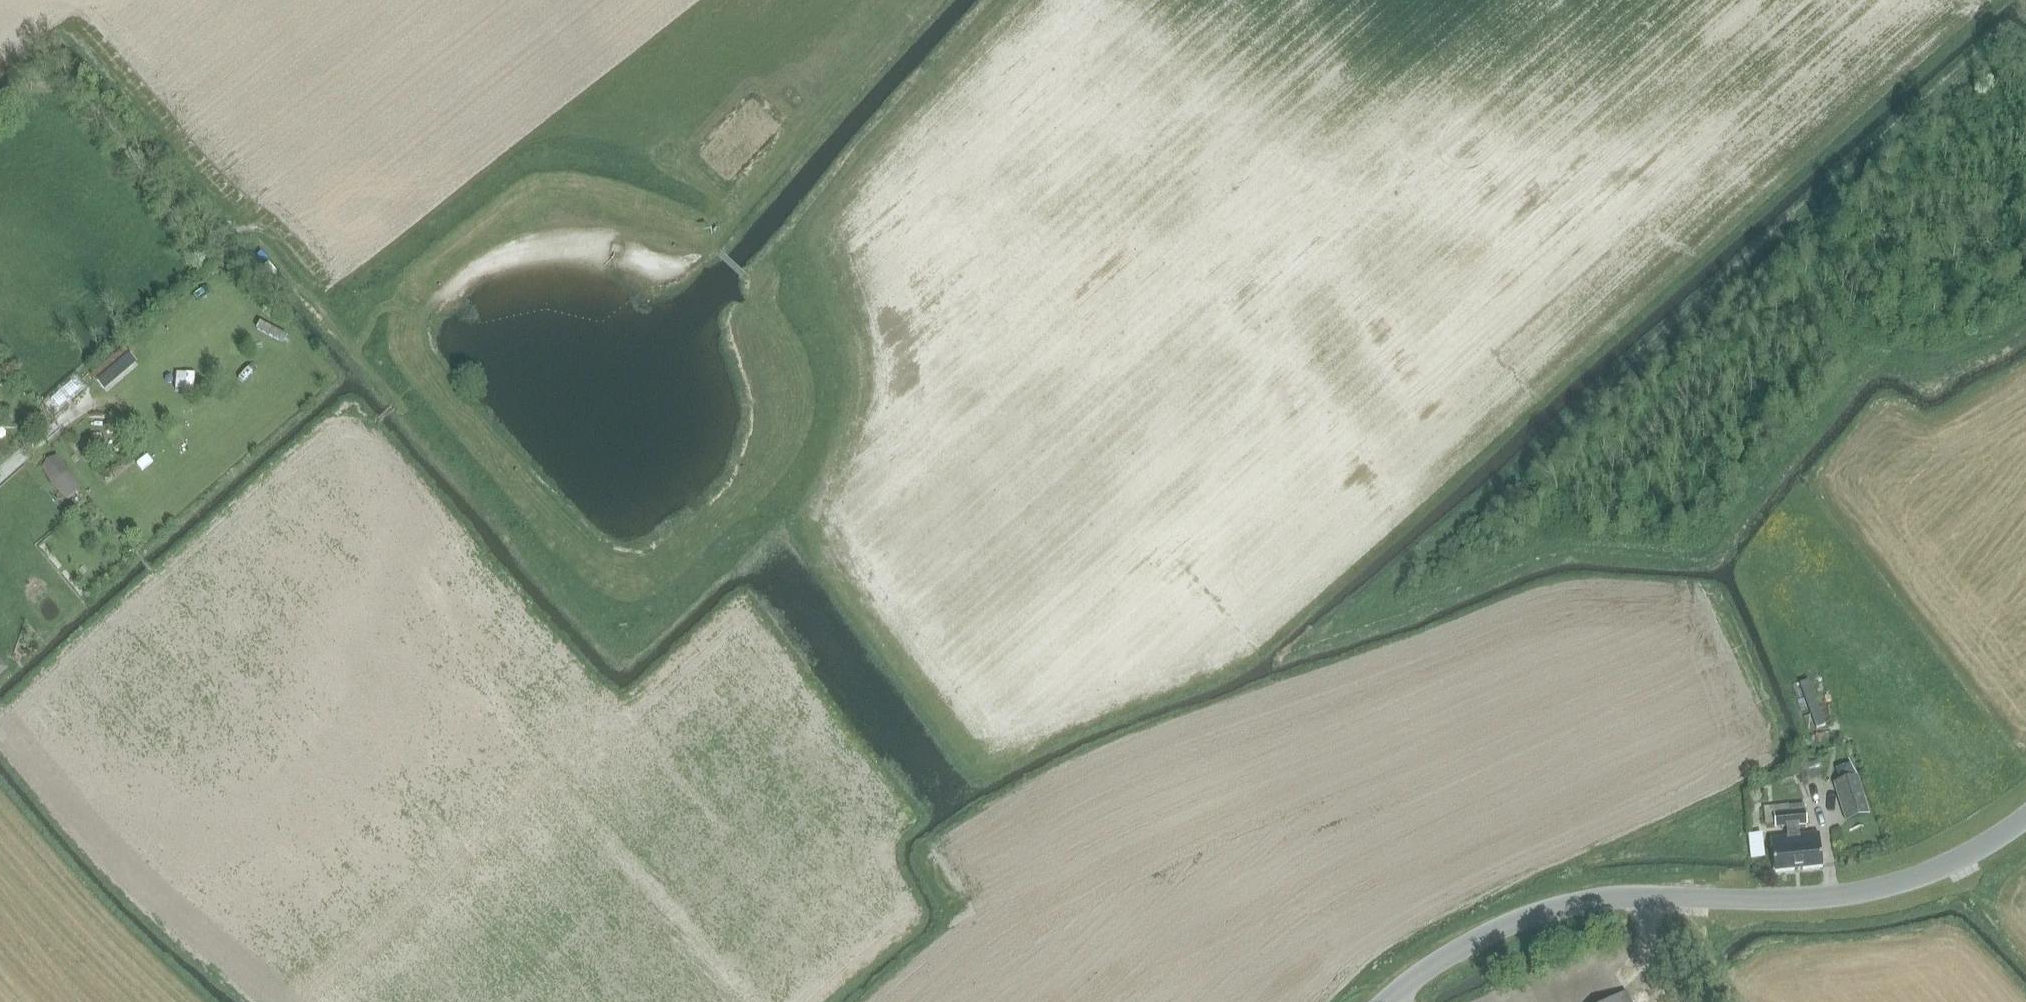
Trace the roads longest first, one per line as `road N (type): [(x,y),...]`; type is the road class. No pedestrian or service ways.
road 1 (tertiary): [(1404,1001),(1432,977),(1514,933),(1598,906),(1848,904),(1932,885),(2025,831)]

